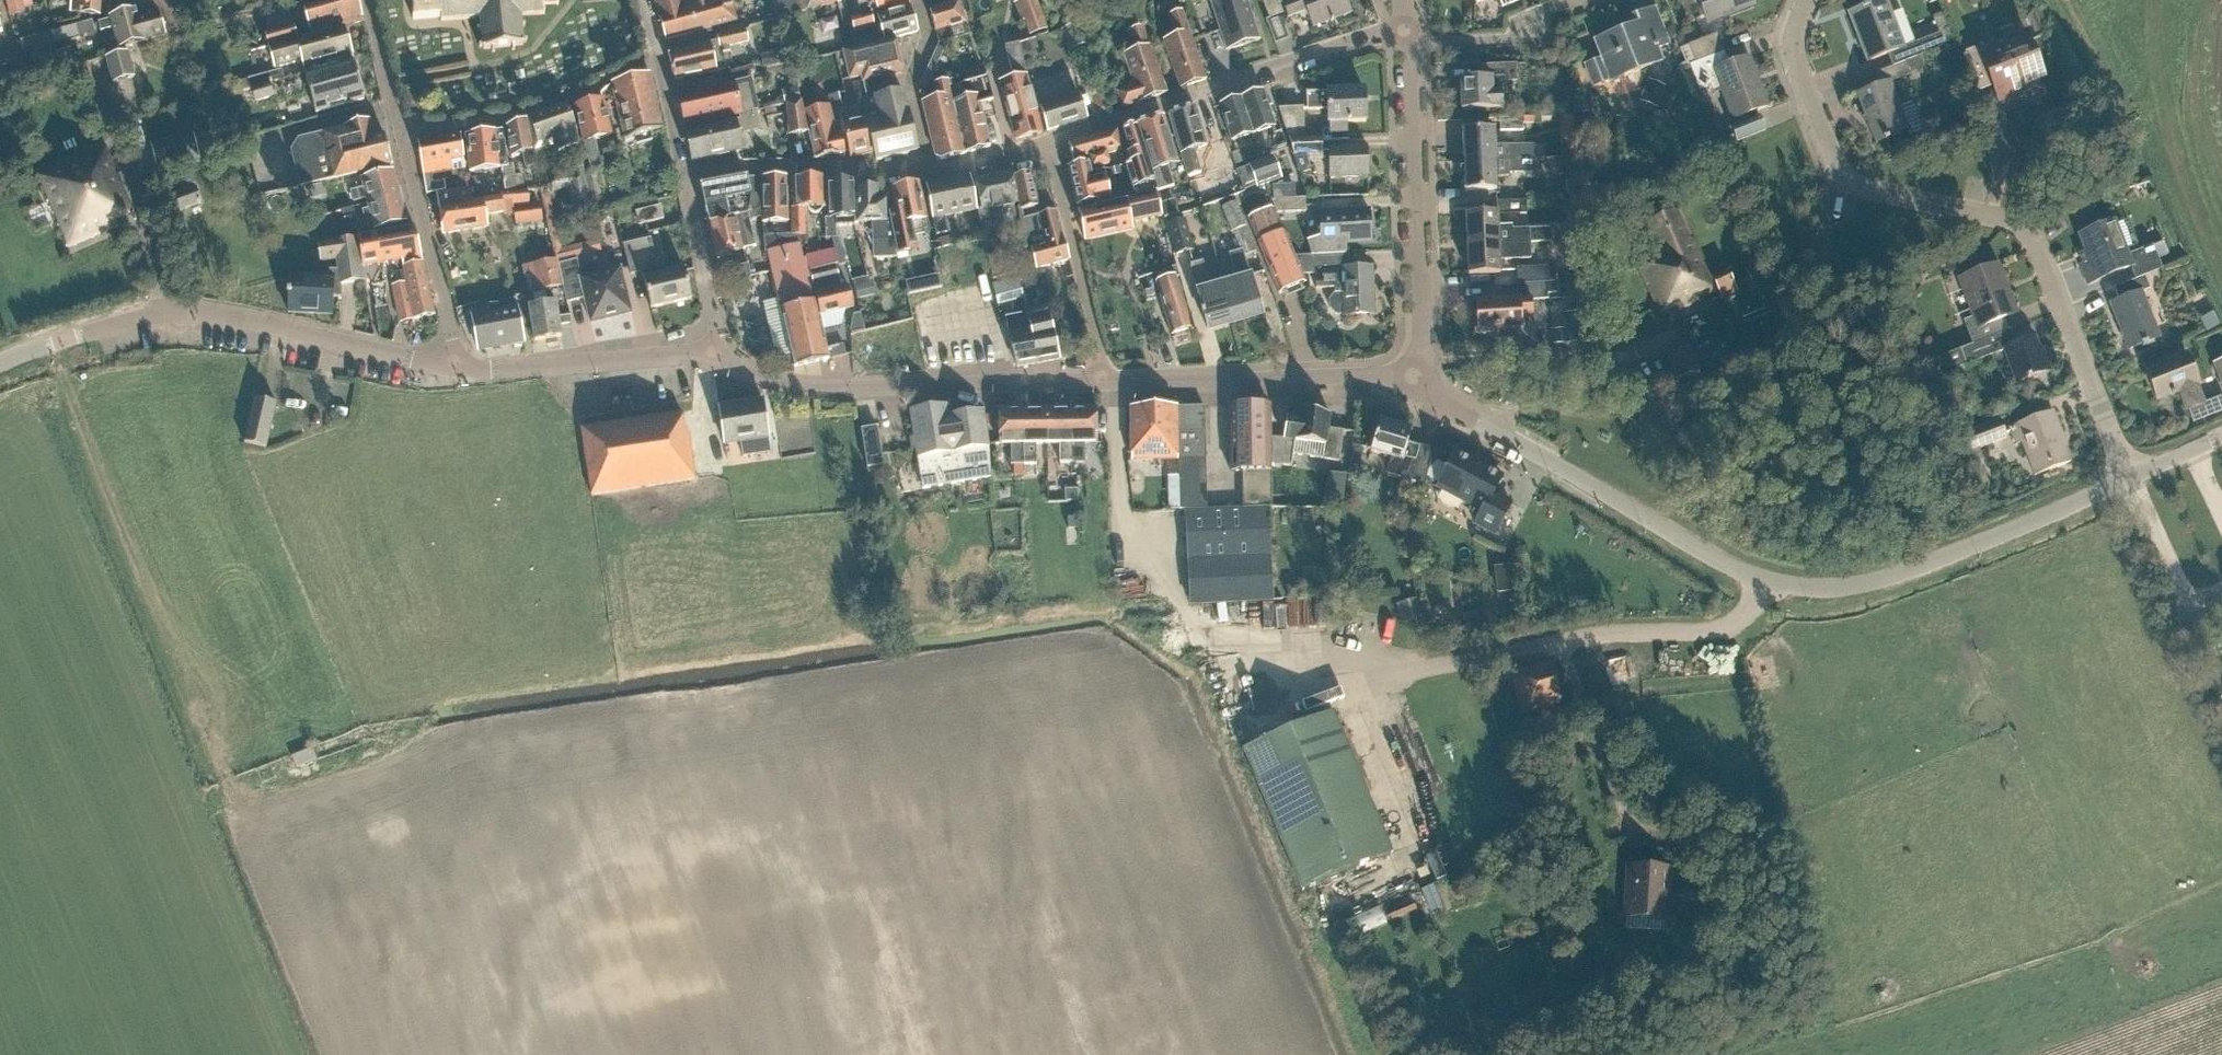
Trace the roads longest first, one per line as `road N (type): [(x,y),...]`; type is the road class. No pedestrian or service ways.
road 1 (tertiary): [(2128,478),(1920,563),(1839,586),(1769,580),(1728,565),(1415,379)]
road 2 (unclassified): [(2128,478),(2029,232),(1992,215),(1864,186),(1831,161),(1795,58),(1806,0)]
road 3 (tertiary): [(705,352),(813,388),(1105,384)]
road 4 (residential): [(1045,147),(1406,23)]
road 5 (residential): [(366,0),(453,332),(454,367)]
road 6 (residential): [(1415,379),(1406,23)]
road 7 (tertiary): [(1105,384),(1415,379)]
road 8 (tertiary): [(0,362),(142,317),(180,312),(262,323)]
road 9 (tertiary): [(705,352),(454,367)]
road 10 (unclassified): [(685,177),(751,167),(933,172)]
road 11 (residential): [(1105,384),(1045,147)]
road 12 (tertiary): [(454,367),(262,323)]
road 13 (residential): [(685,177),(642,0)]
road 14 (residential): [(933,172),(913,97),(930,50),(916,0)]
road 15 (residential): [(705,352),(713,319),(685,177)]

